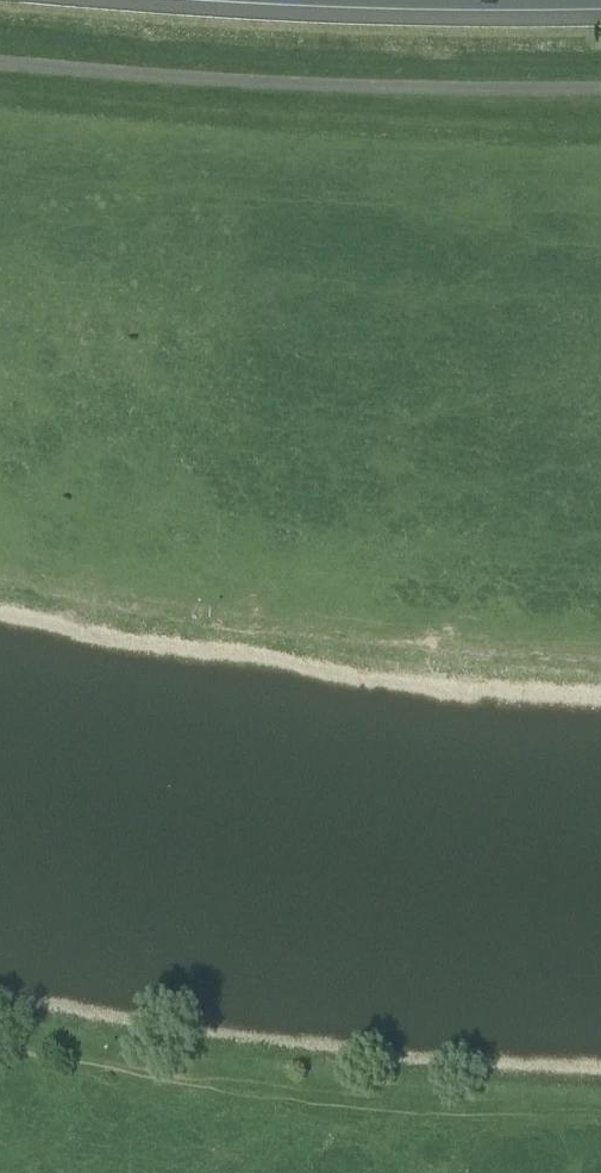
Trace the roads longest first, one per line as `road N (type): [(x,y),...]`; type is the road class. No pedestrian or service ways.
road 1 (unclassified): [(600,83),(176,75),(0,60)]

